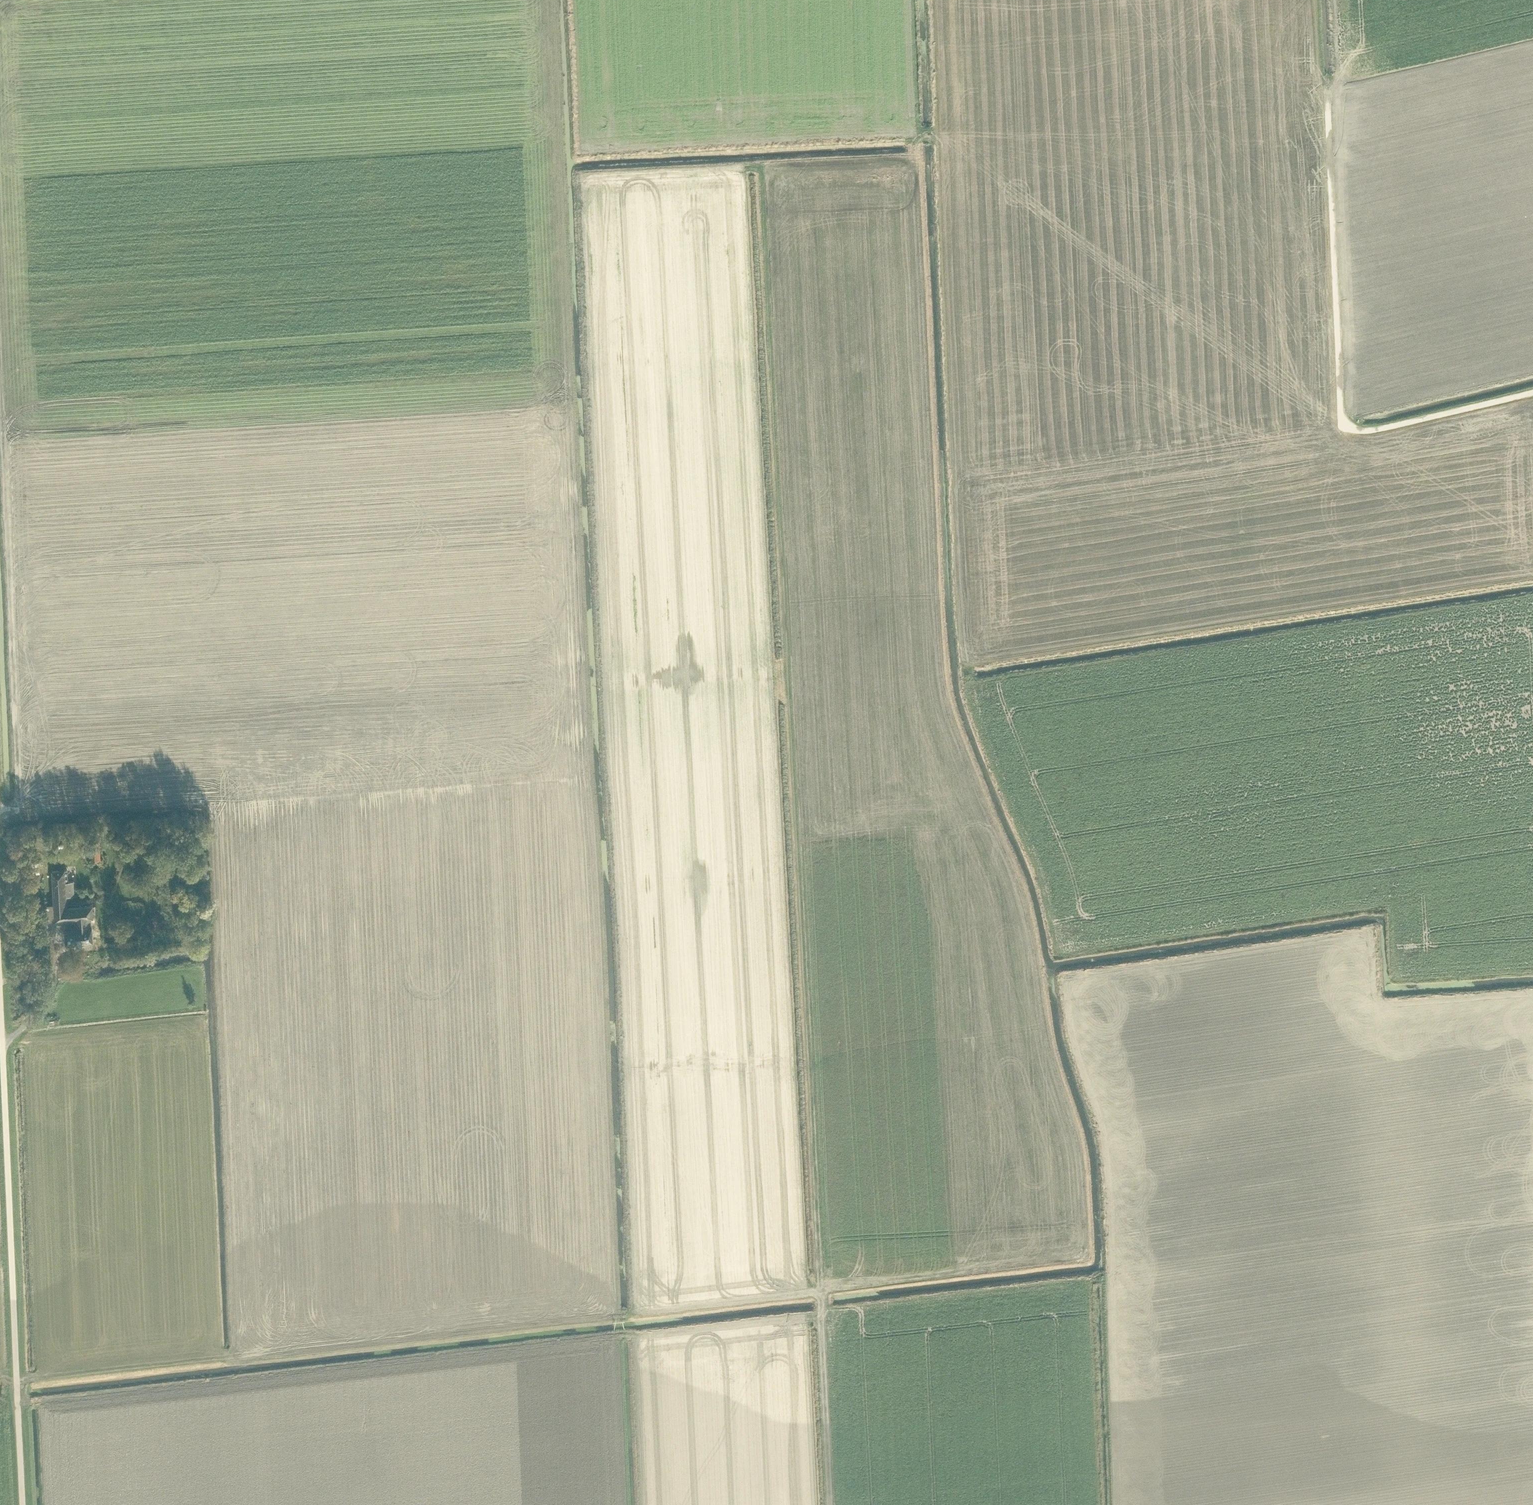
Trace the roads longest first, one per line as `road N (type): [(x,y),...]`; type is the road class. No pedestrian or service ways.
road 1 (track): [(831,1504),(790,728)]
road 2 (track): [(1532,392),(1374,430),(1345,421),(1327,100)]

